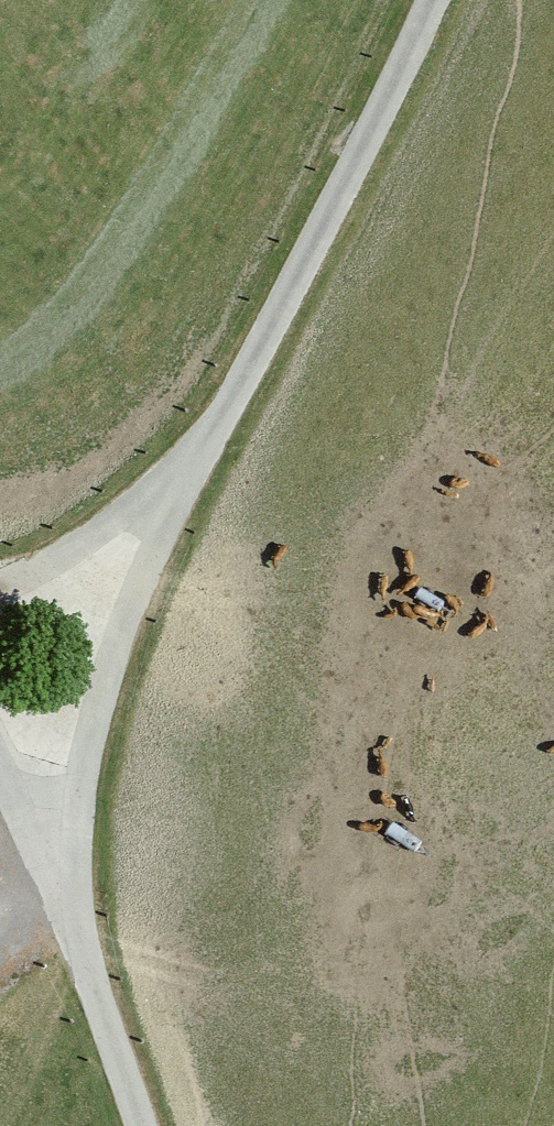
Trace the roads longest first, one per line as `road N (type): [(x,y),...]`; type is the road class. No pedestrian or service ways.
road 1 (track): [(0,580),(18,576),(214,436),(431,0)]
road 2 (track): [(214,436),(128,622),(60,885)]
road 3 (residential): [(0,769),(60,885),(137,1125)]

